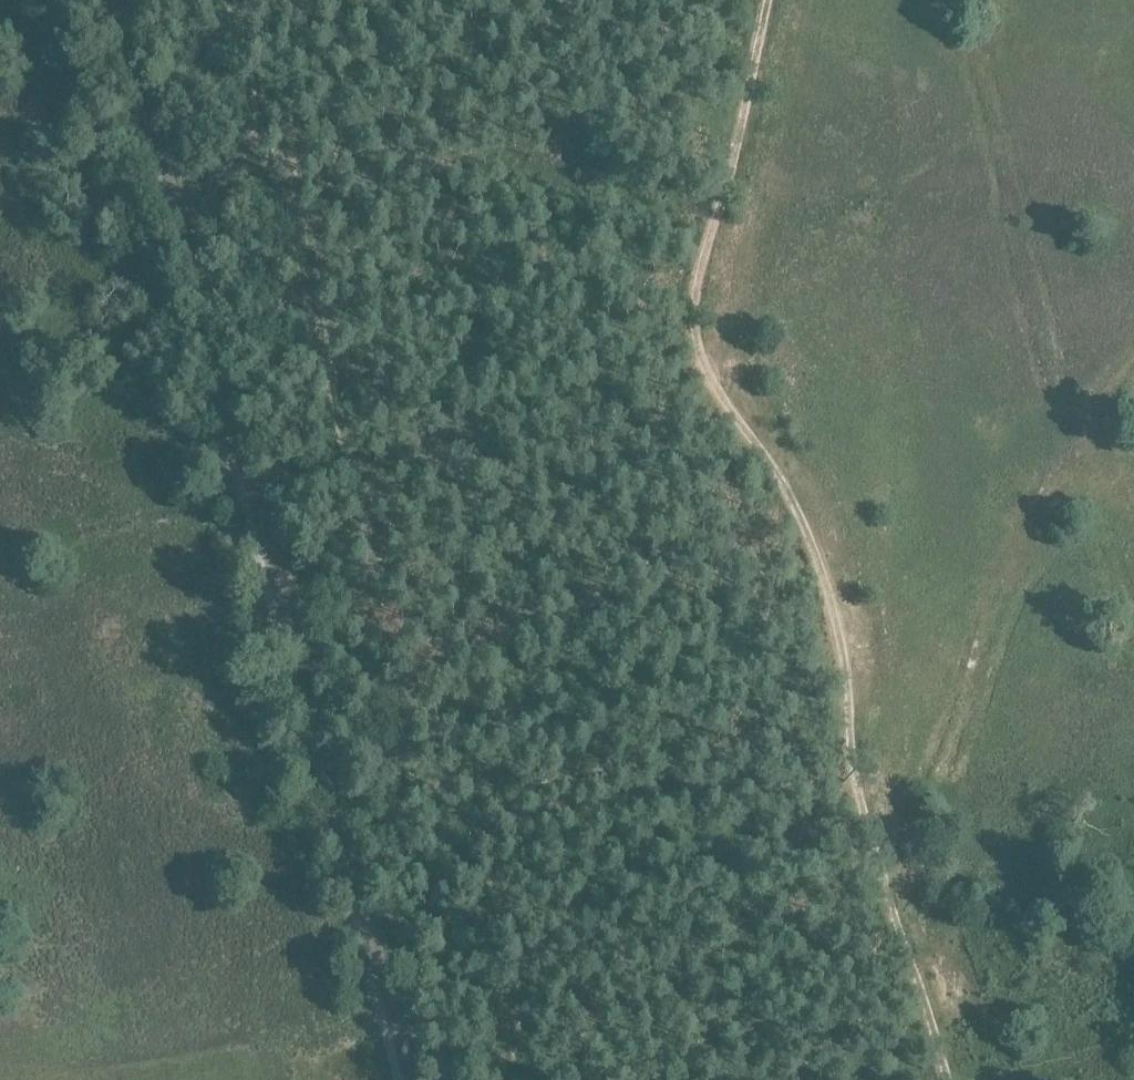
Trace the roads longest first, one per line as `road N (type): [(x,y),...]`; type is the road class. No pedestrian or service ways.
road 1 (track): [(938,1079),(812,648),(783,520),(762,473),(683,379),(678,361),(760,0)]
road 2 (track): [(411,1079),(121,0)]

